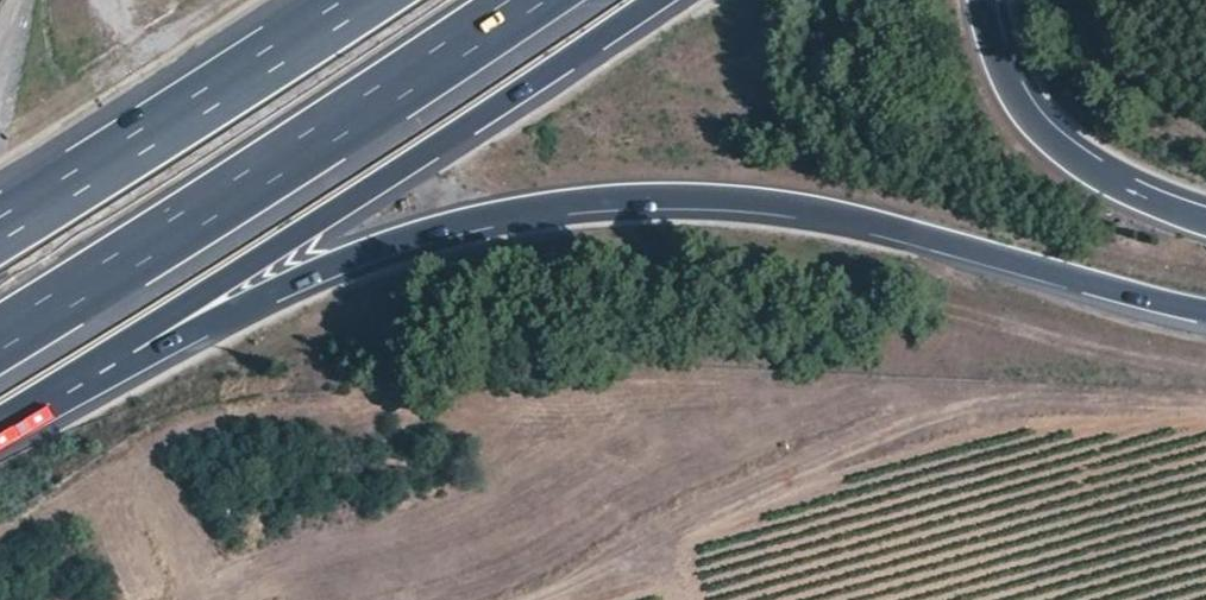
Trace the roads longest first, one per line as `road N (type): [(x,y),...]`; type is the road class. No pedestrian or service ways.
road 1 (motorway): [(123,349),(176,337),(312,269),(477,214),(618,199),(750,199),(868,217),(1205,304)]
road 2 (track): [(1205,401),(1024,386),(951,408),(537,599)]
road 3 (motorway): [(123,349),(647,0)]
road 4 (motorway): [(0,333),(513,0)]
road 5 (motorway): [(350,0),(0,224)]
road 6 (motorway): [(1205,219),(1129,190),(1056,147),(1005,89),(980,0)]
road 7 (motorway): [(0,420),(123,349)]

